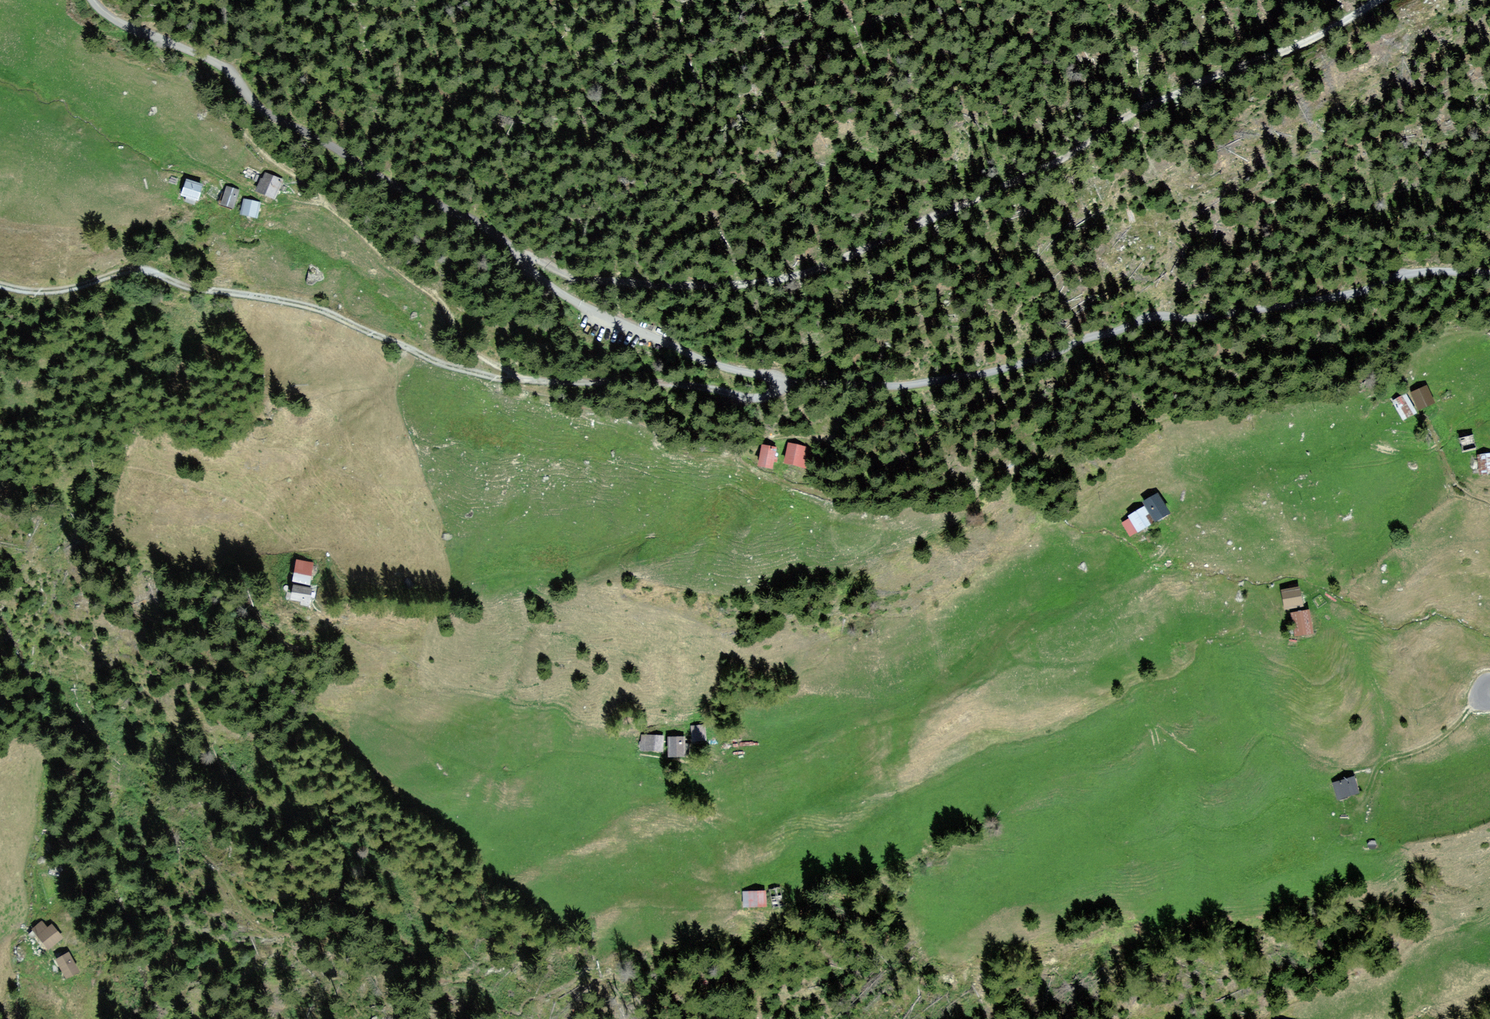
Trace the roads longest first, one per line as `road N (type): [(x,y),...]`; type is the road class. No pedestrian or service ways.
road 1 (unclassified): [(1489,273),(1426,271),(1353,295),(1146,318),(1045,357),(957,378),(798,382),(709,361),(598,312),(545,283),(522,254),(475,220),(278,117),(212,59),(118,20),(95,0)]
road 2 (track): [(1384,0),(854,267),(750,286),(686,286),(558,273),(522,254)]
road 3 (track): [(1489,397),(1454,411),(1450,435),(1436,449),(1379,465),(1273,465),(1182,512),(1158,554),(991,629),(916,698),(814,726),(735,768),(696,766)]
road 4 (track): [(499,378),(297,304),(189,287),(155,271),(34,292),(0,284)]
road 5 (track): [(331,204),(441,303),(486,357),(526,378)]
road 6 (track): [(781,377),(764,398),(631,379),(549,380)]
road 7 (track): [(175,162),(201,165),(272,204),(331,204)]
road 8 (track): [(247,92),(259,145),(331,204)]
road 9 (track): [(1483,699),(1449,733),(1378,772)]

